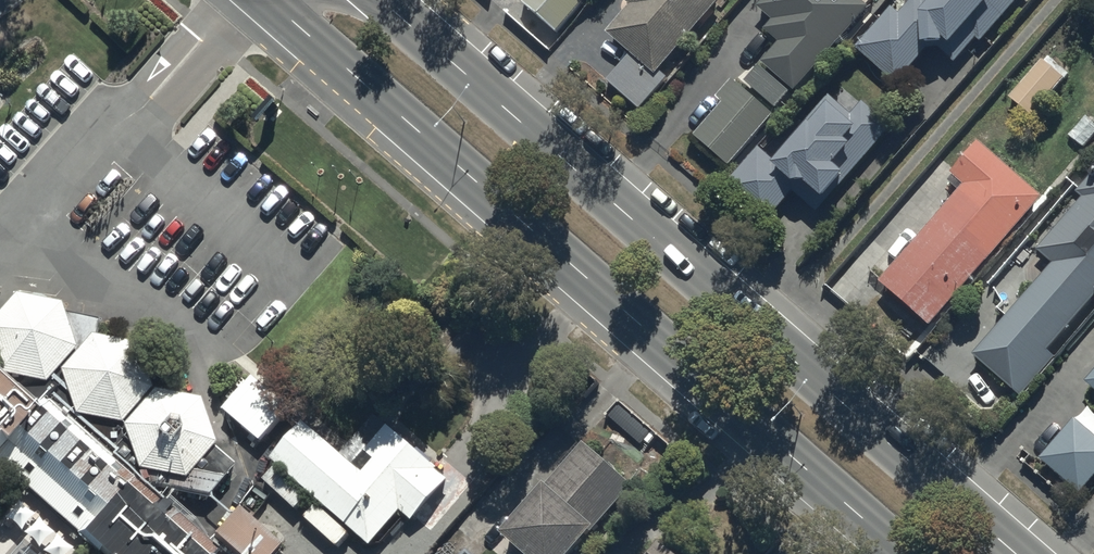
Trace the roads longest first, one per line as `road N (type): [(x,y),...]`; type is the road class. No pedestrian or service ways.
road 1 (primary): [(903,553),(267,0)]
road 2 (primary): [(379,0),(1014,553)]

